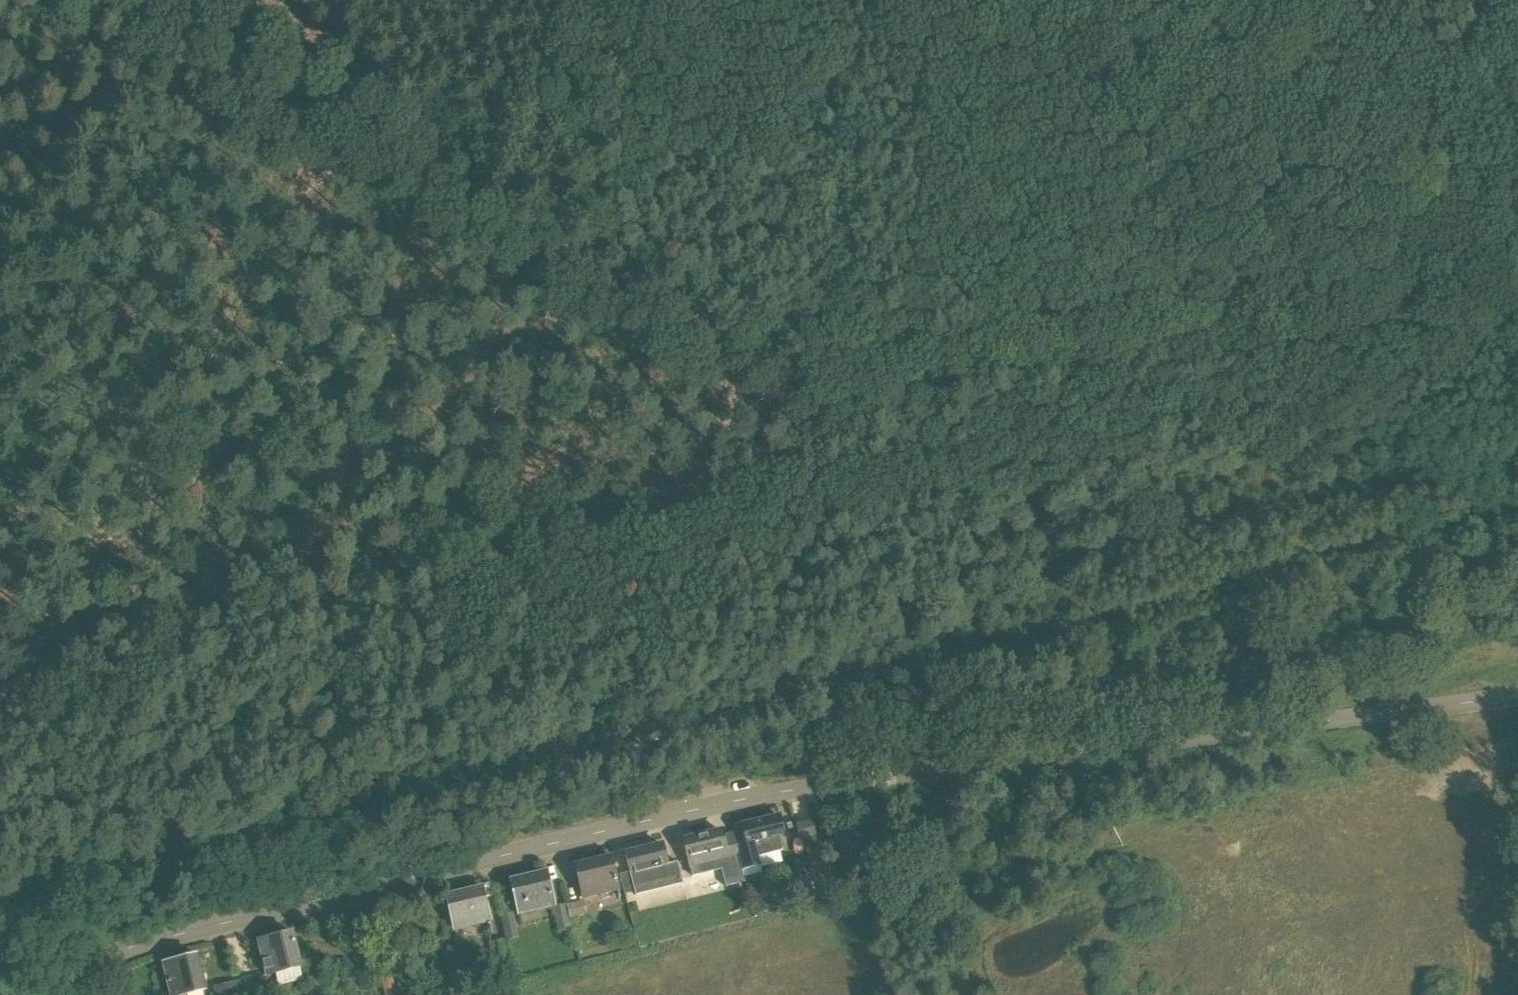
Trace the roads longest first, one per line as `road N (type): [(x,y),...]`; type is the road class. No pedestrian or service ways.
road 1 (unclassified): [(35,994),(137,945),(781,792),(1517,696)]
road 2 (track): [(101,0),(355,143),(519,138)]
road 3 (track): [(595,0),(519,138)]

